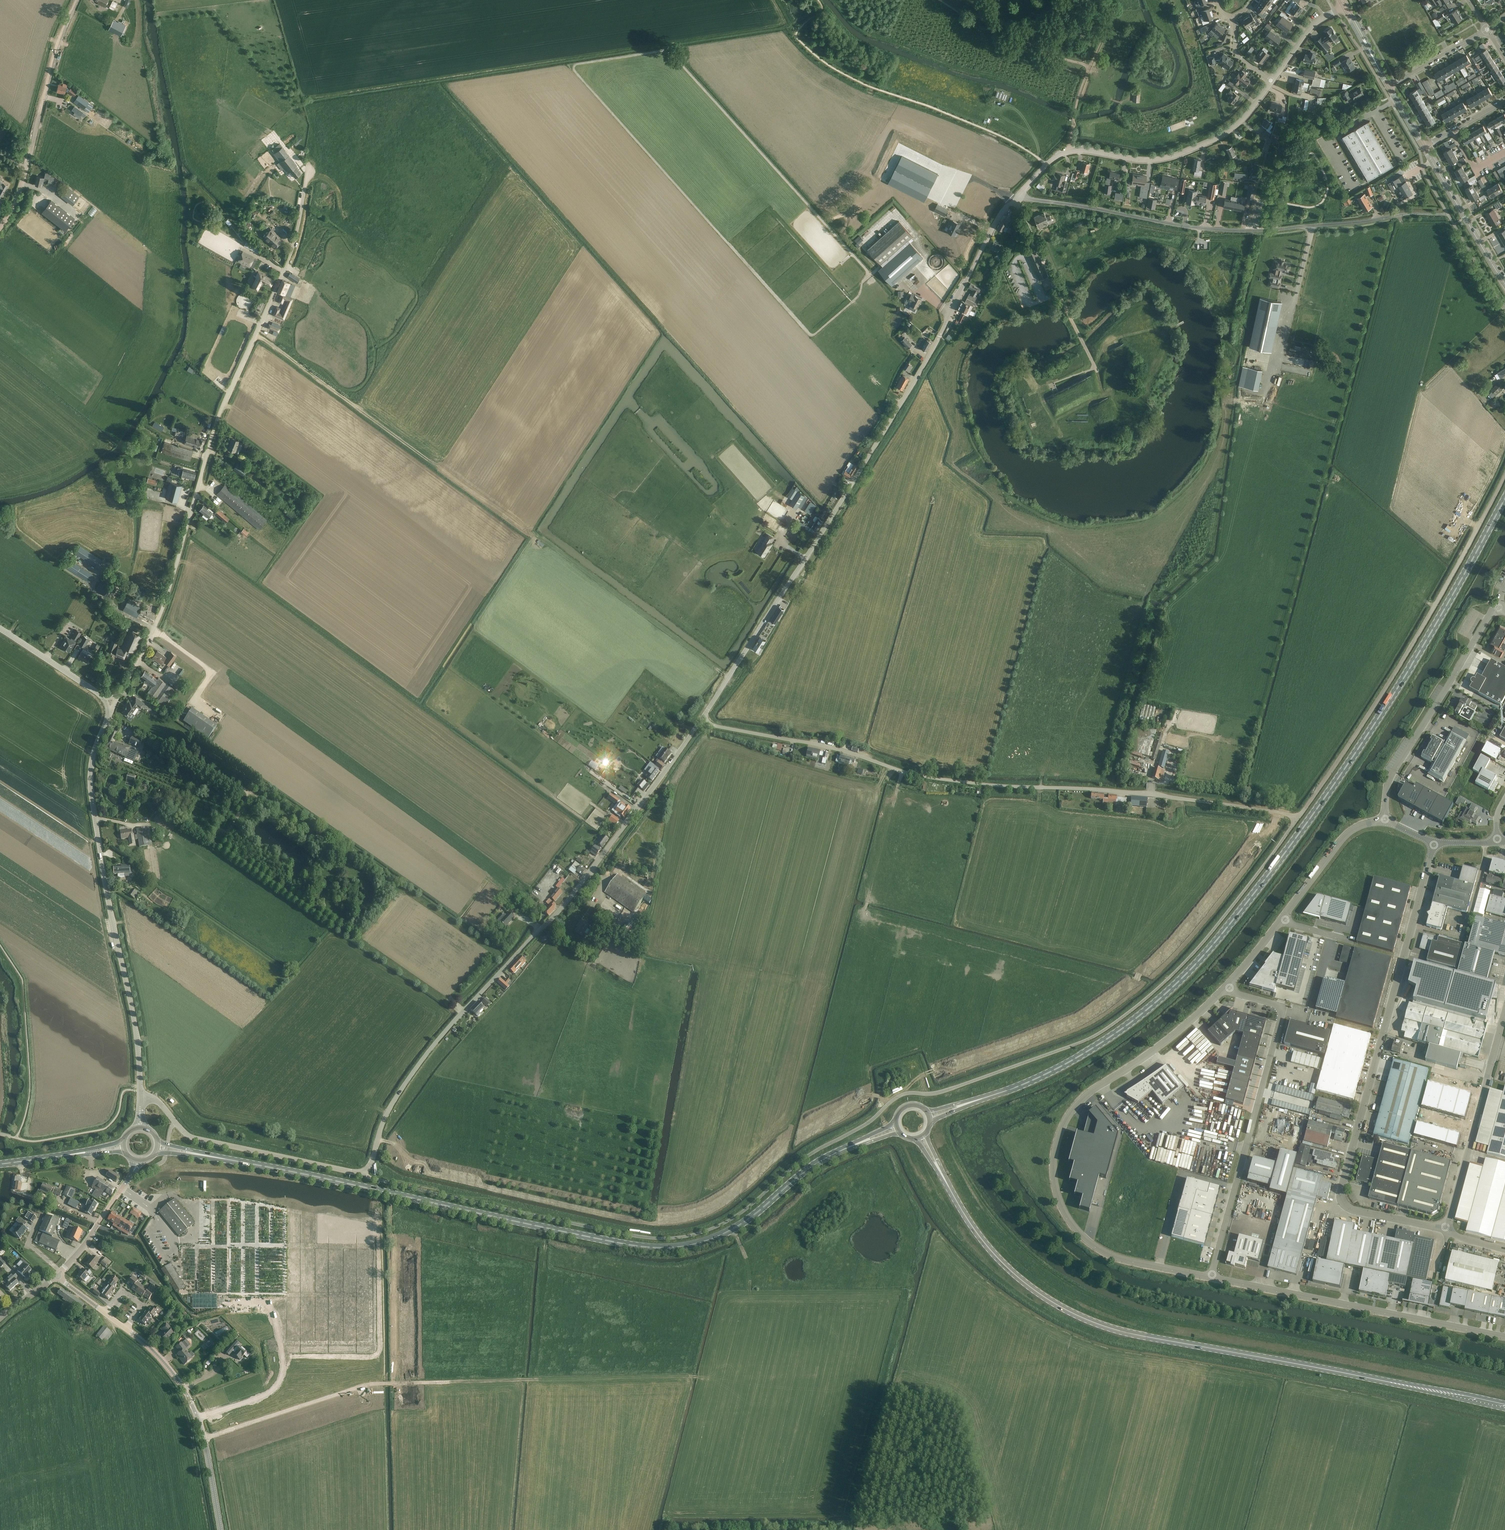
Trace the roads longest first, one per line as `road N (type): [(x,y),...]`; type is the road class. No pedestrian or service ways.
road 1 (primary): [(967,1103),(1091,1049),(1149,1008),(1208,950),(1364,742),(1504,502)]
road 2 (unclassified): [(141,1095),(193,1136),(364,1174),(403,1086),(568,902),(702,723)]
road 3 (primary): [(195,1153),(661,1248),(730,1231),(814,1165),(861,1142)]
road 4 (primary): [(1504,1407),(1102,1325),(1043,1296),(993,1254),(939,1170)]
road 5 (unclassified): [(702,723),(864,470),(1016,197)]
road 6 (unclassified): [(1297,818),(1201,801),(953,782),(702,723)]
road 7 (unclassified): [(116,698),(162,615),(210,447),(293,253),(312,155)]
road 8 (unclassified): [(1433,844),(1341,1195),(1356,1211),(1446,1229)]
road 9 (unclassified): [(1226,989),(1080,1100),(1055,1159),(1063,1210),(1086,1239),(1125,1261),(1211,1278)]
road 10 (unclassified): [(1297,818),(1440,596),(1504,476)]
road 11 (residential): [(1406,214),(1254,231),(1016,197)]
road 12 (tertiary): [(141,1095),(90,771),(108,714)]
road 13 (unclassified): [(1211,1278),(1284,1007),(1226,989)]
road 14 (unclassified): [(1016,197),(1065,153),(1159,160),(1223,136),(1271,81)]
road 15 (unclassified): [(1211,1278),(1504,1338)]
road 16 (track): [(204,1440),(370,1384),(448,1384)]
road 17 (unclassified): [(1386,820),(1389,780),(1494,605)]
road 18 (tertiary): [(0,228),(17,196),(76,0)]
road 19 (unclassified): [(1386,820),(1349,829),(1226,989)]
road 20 (unclassified): [(1446,1229),(1504,1004)]
road 21 (tertiary): [(1504,284),(1423,147)]
road 22 (track): [(16,1138),(104,1130),(122,1093),(141,1095)]
road 23 (unclassified): [(220,1529),(193,1407)]
road 24 (tertiary): [(58,1277),(131,1177)]
road 25 (tertiary): [(102,696),(0,628)]

